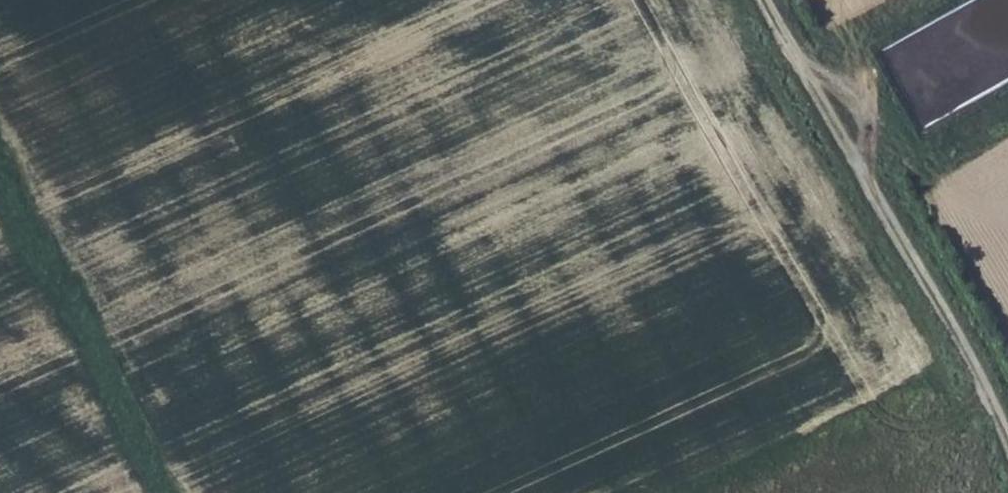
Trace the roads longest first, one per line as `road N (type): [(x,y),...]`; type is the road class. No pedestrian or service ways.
road 1 (track): [(762,0),(1007,449)]
road 2 (track): [(183,492),(42,203),(0,137)]

